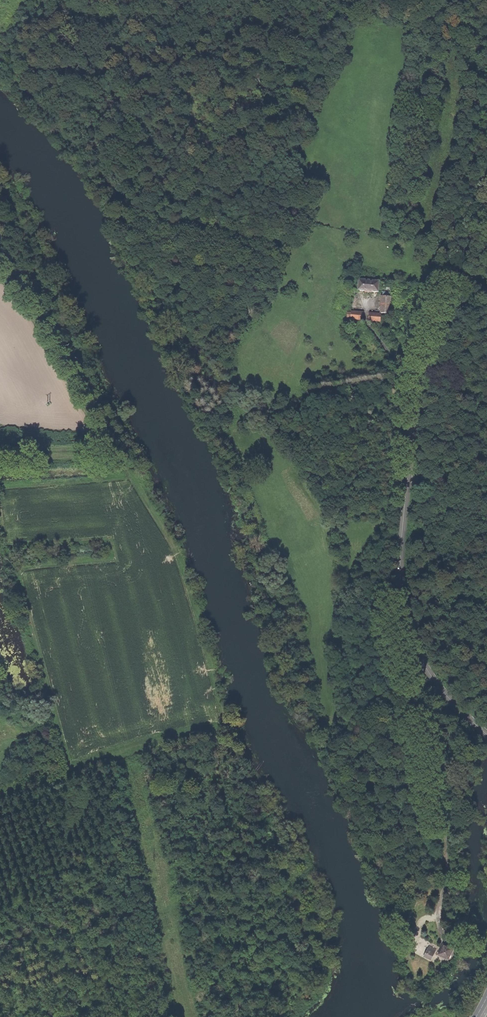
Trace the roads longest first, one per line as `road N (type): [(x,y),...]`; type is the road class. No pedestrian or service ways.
road 1 (secondary): [(486,206),(421,382),(398,586),(419,658),(486,735)]

